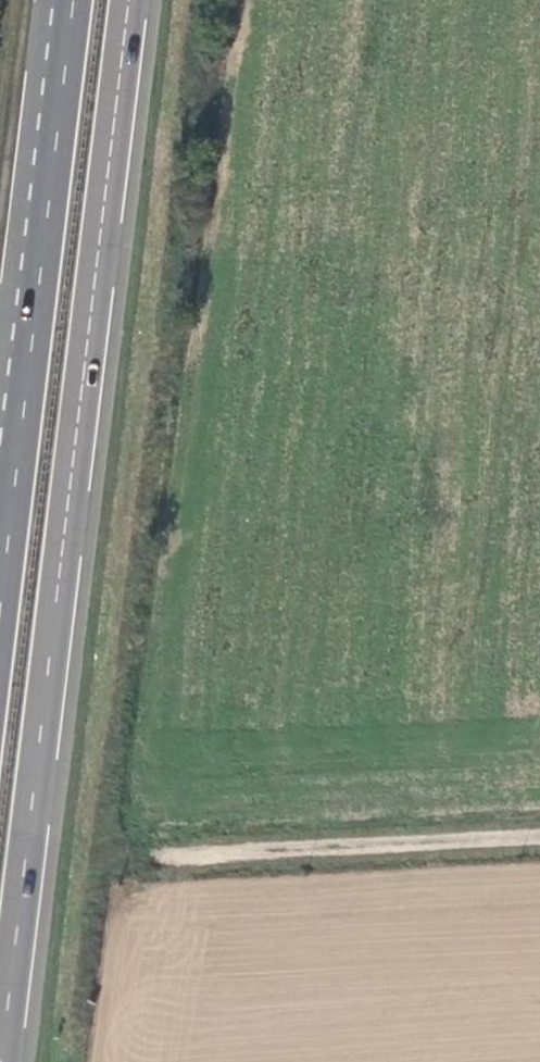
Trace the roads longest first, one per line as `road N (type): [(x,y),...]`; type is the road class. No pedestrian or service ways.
road 1 (trunk): [(2,1061),(129,0)]
road 2 (trunk): [(65,57),(0,613)]
road 3 (unclassified): [(539,838),(182,859)]

